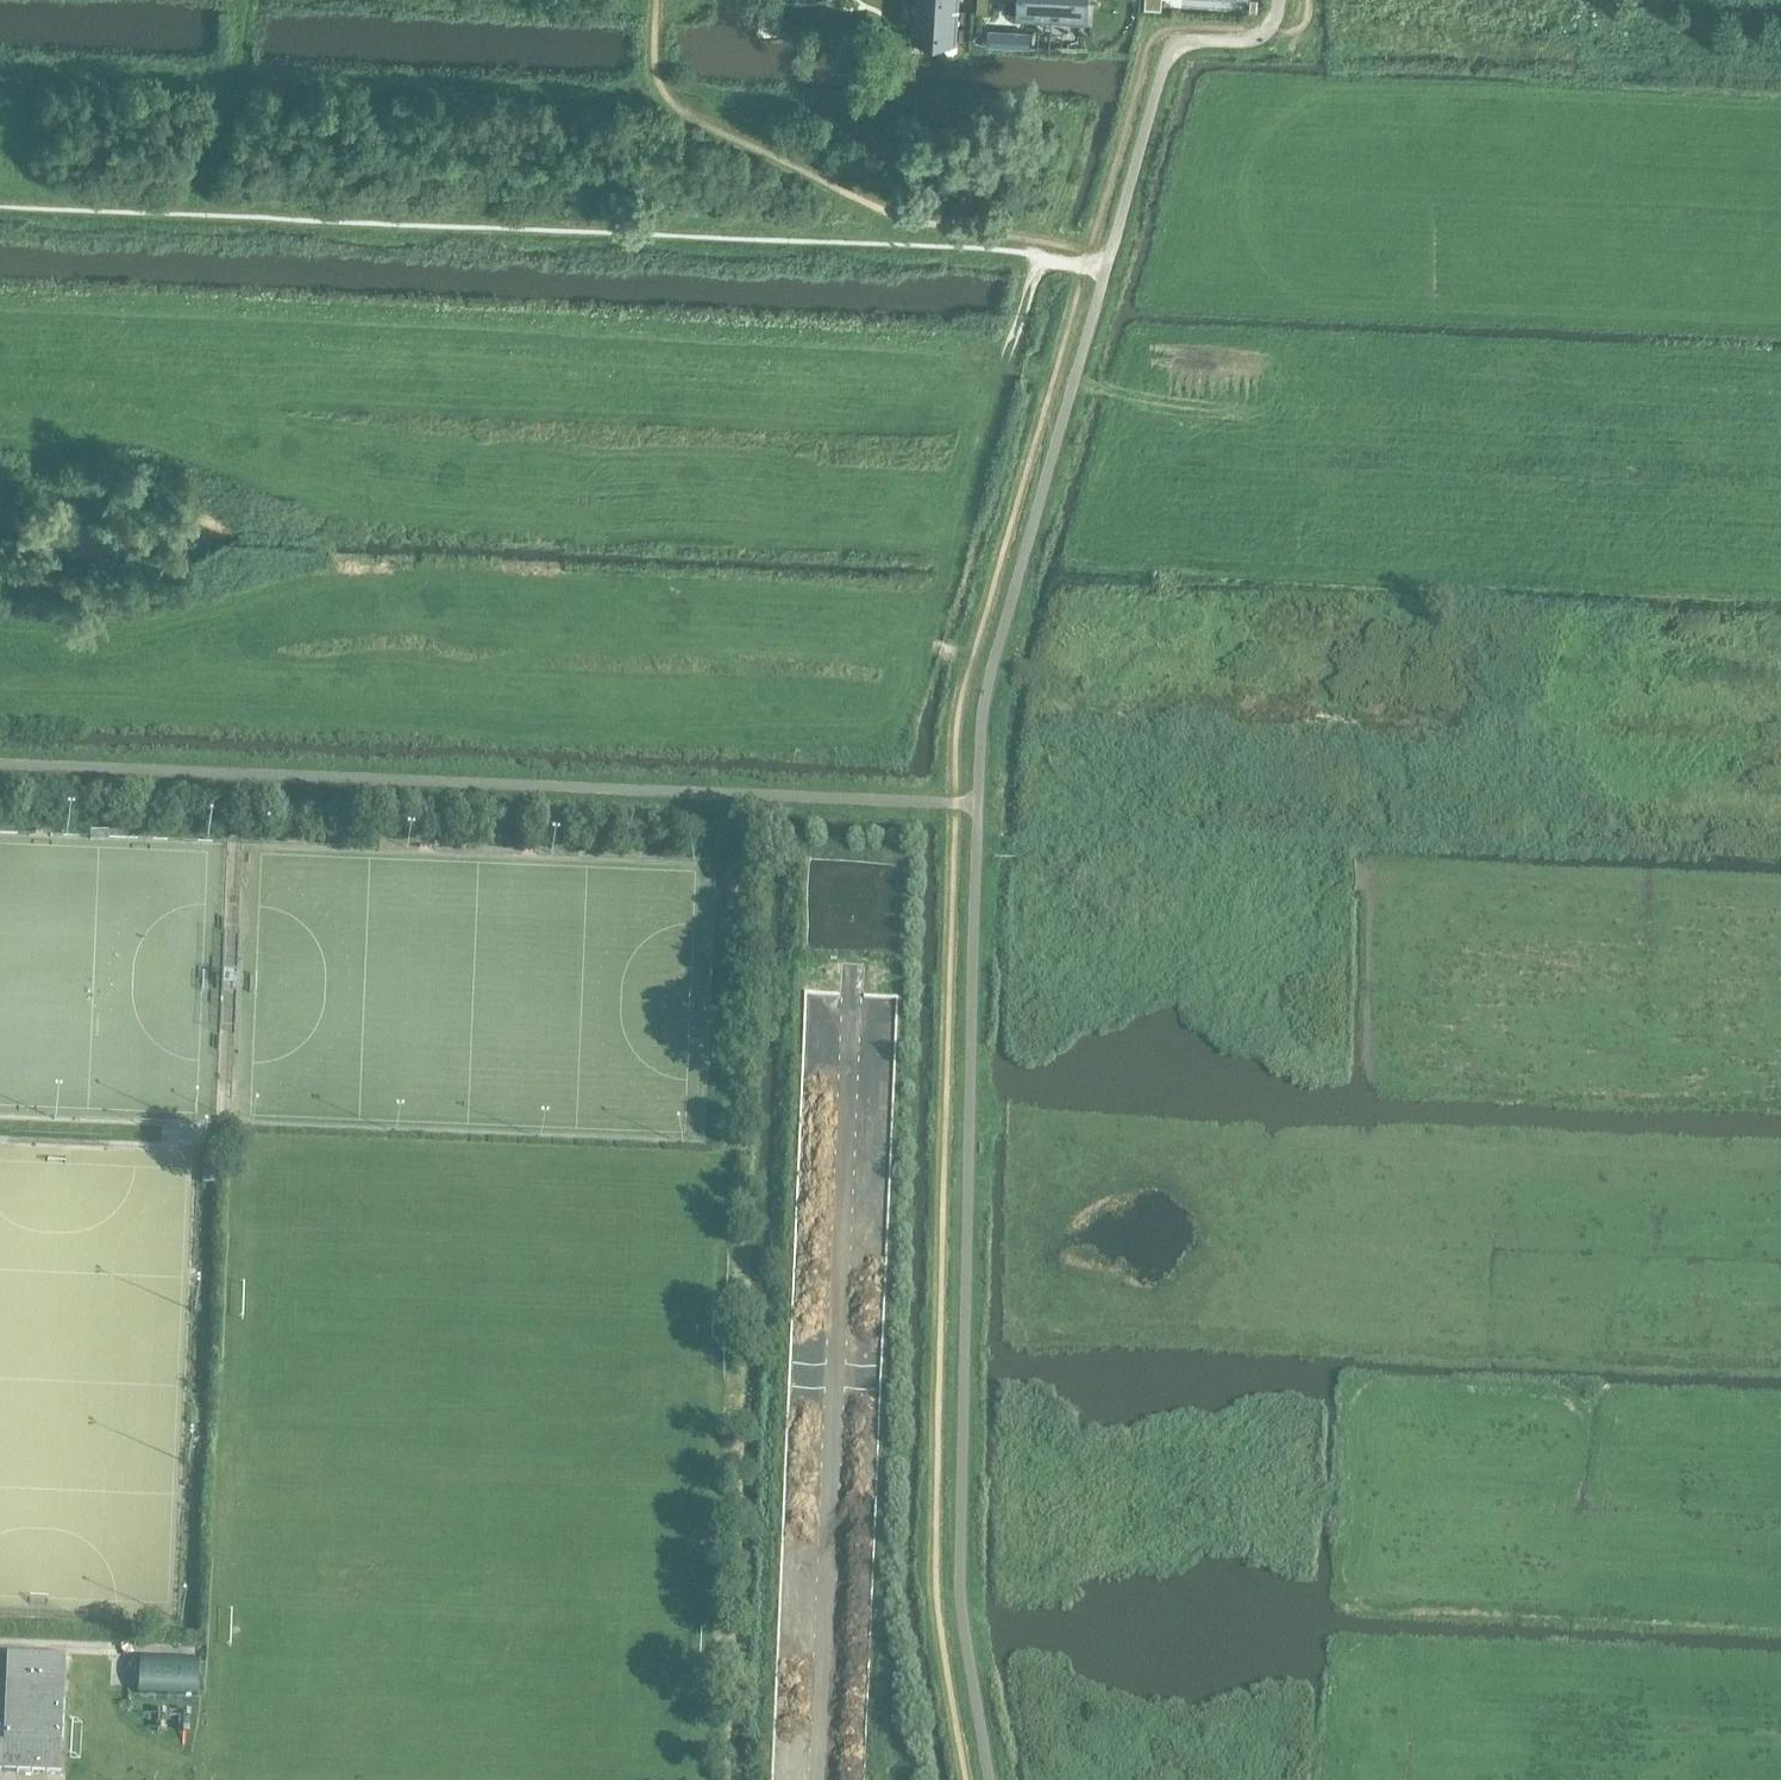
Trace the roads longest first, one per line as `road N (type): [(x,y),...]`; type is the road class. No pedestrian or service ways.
road 1 (track): [(1007,365),(923,649),(974,660)]

